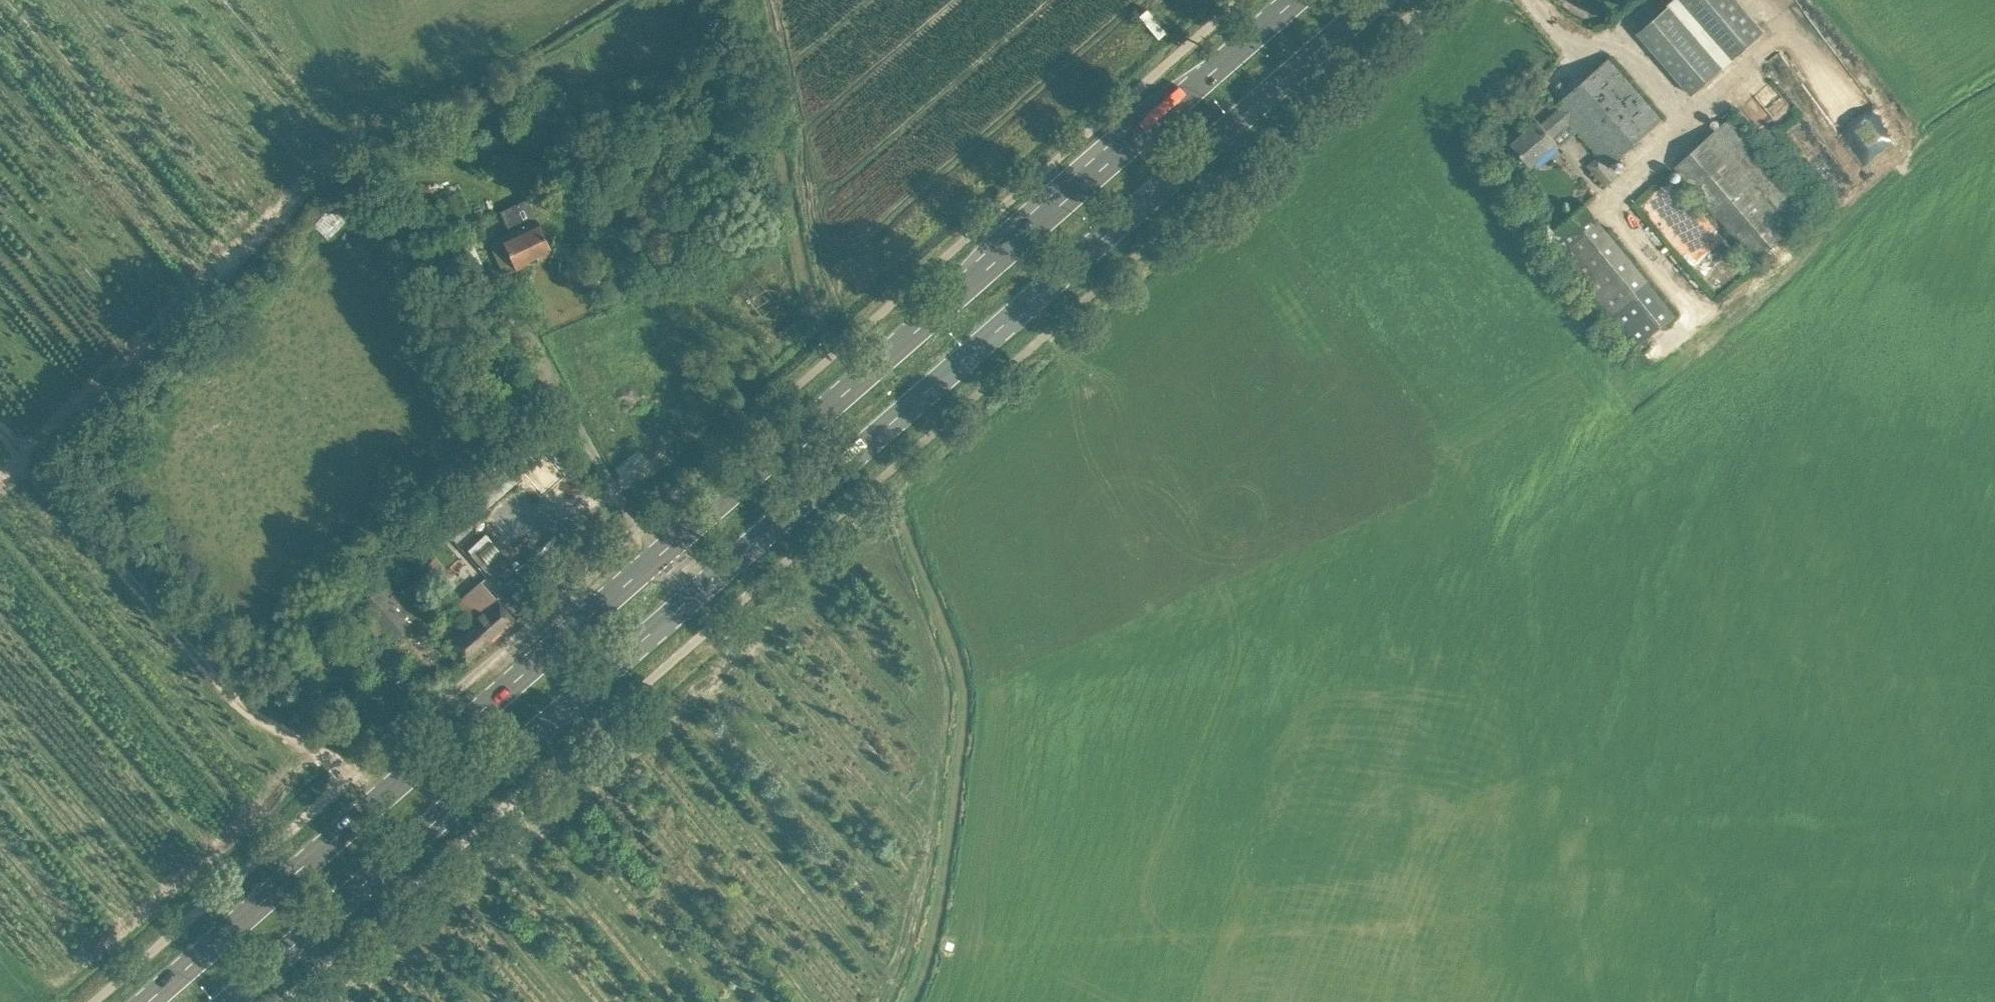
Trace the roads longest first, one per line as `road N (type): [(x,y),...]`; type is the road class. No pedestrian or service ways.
road 1 (primary): [(231,1001),(1376,0)]
road 2 (primary): [(1297,0),(153,1001)]

